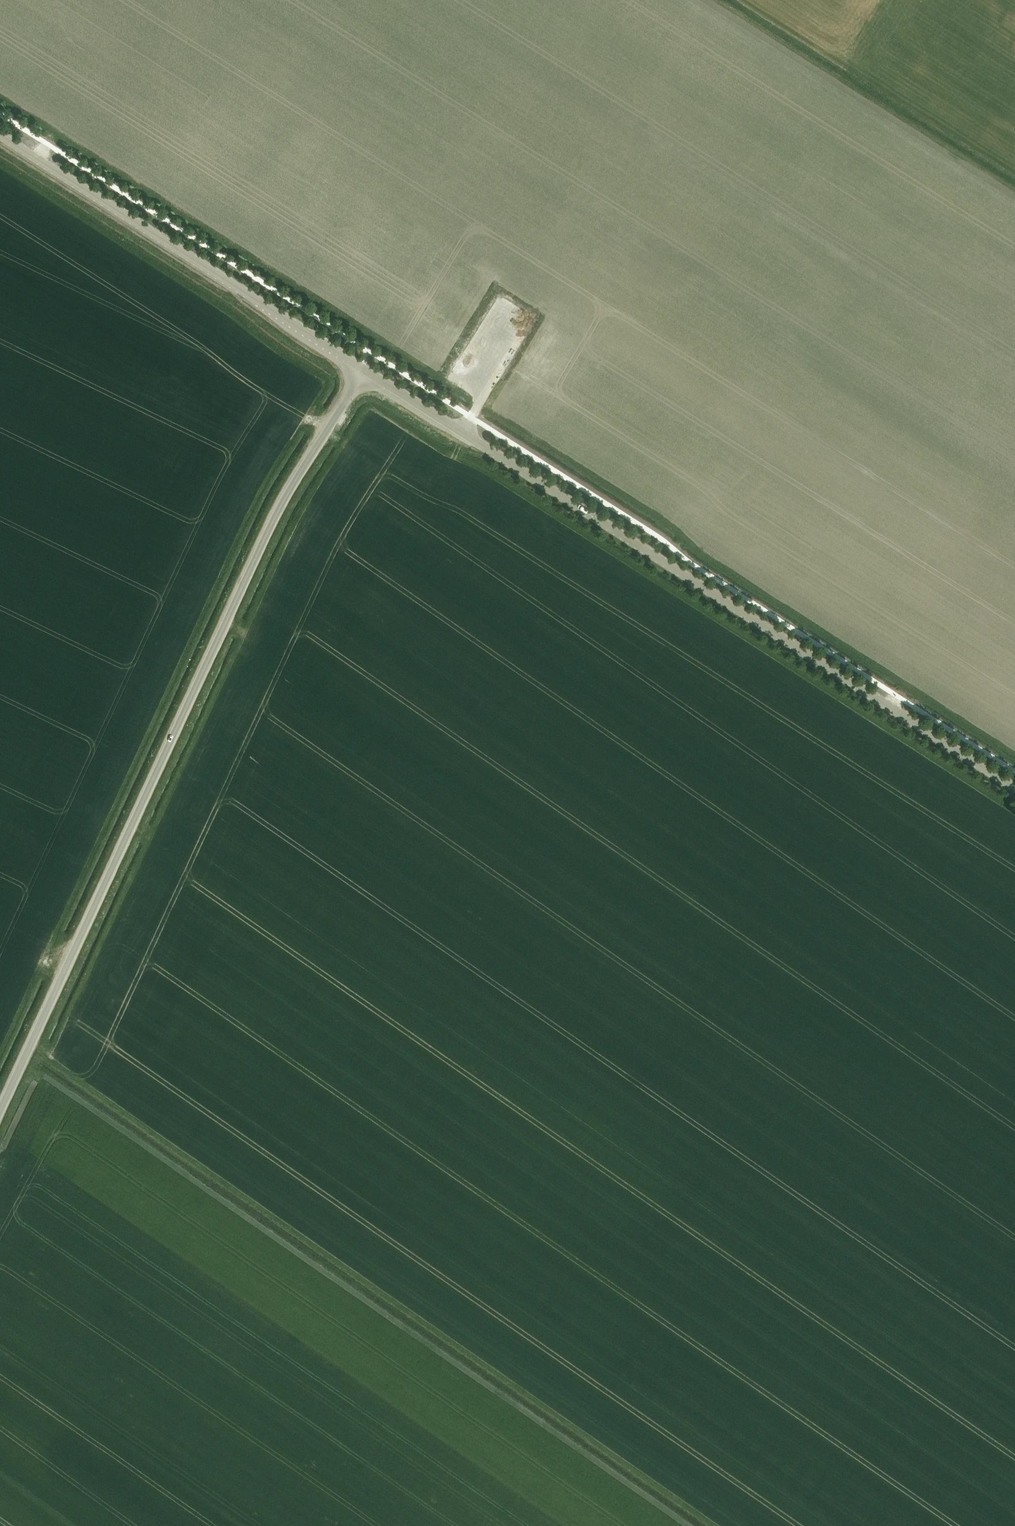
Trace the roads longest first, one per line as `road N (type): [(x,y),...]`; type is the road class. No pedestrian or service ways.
road 1 (unclassified): [(0,1112),(284,499),(365,372)]
road 2 (secondary): [(1014,788),(365,372)]
road 3 (secondary): [(365,372),(0,136)]

